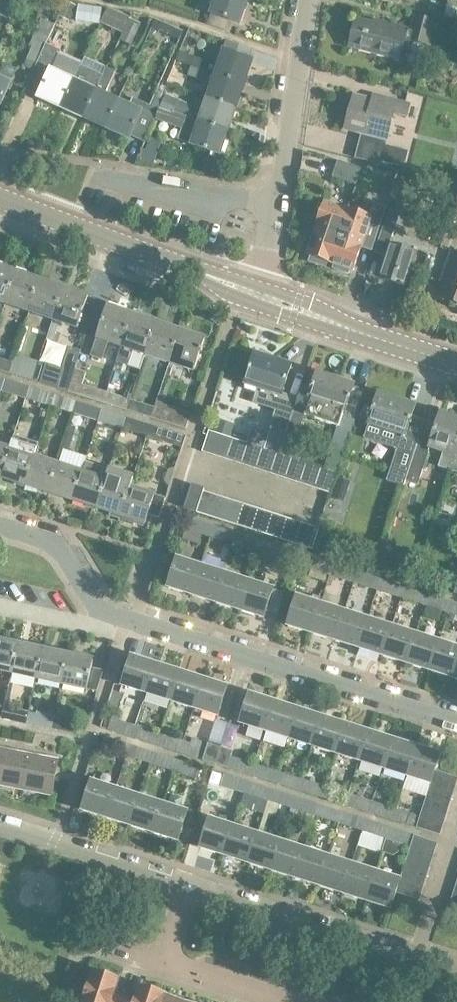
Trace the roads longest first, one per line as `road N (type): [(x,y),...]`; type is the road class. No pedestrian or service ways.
road 1 (residential): [(456,725),(118,618)]
road 2 (residential): [(456,967),(193,882)]
road 3 (tertiary): [(248,290),(0,196)]
road 4 (tertiary): [(456,363),(248,290)]
road 5 (residential): [(193,882),(163,960),(279,1001)]
road 6 (residential): [(278,203),(309,0)]
road 7 (residential): [(193,882),(0,827)]
road 8 (residential): [(278,203),(105,183)]
road 9 (residential): [(118,618),(101,611),(49,541),(0,526)]
road 10 (residential): [(118,618),(100,630),(0,609)]

